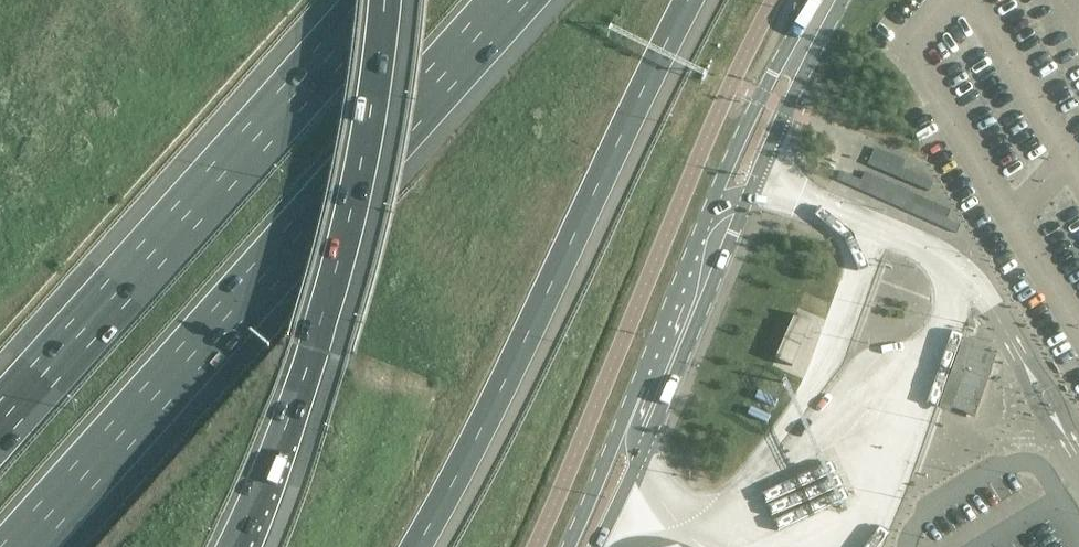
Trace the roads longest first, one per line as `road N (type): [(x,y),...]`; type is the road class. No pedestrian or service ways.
road 1 (motorway): [(23,546),(513,0)]
road 2 (motorway): [(419,546),(693,0)]
road 3 (tertiary): [(816,0),(771,72),(569,546)]
road 4 (tertiary): [(599,546),(844,0)]
road 5 (motorway): [(241,546),(347,232),(372,116),(383,0)]
road 6 (motorway): [(380,0),(0,420)]

